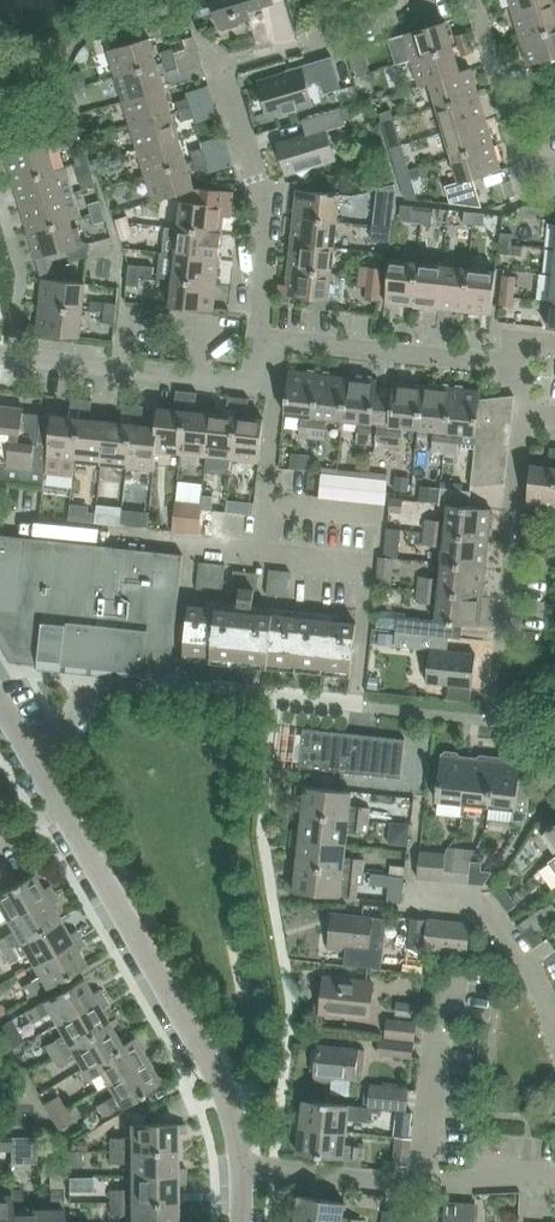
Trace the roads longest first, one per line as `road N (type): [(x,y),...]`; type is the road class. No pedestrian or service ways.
road 1 (residential): [(280,341),(255,323),(267,208),(219,96),(223,74),(427,0)]
road 2 (residential): [(0,672),(492,718)]
road 3 (residential): [(242,1163),(219,1073),(61,807)]
road 4 (residential): [(242,1163),(554,1183)]
road 5 (residential): [(519,412),(492,718)]
road 6 (residential): [(276,385),(0,361)]
road 7 (residential): [(0,524),(262,549)]
road 8 (residential): [(280,341),(523,365)]
road 9 (residential): [(554,1040),(510,944),(475,901),(423,895)]
road 10 (residential): [(554,172),(511,157),(469,0)]
road 11 (residential): [(262,549),(276,385)]
road 12 (residential): [(61,807),(0,701)]

